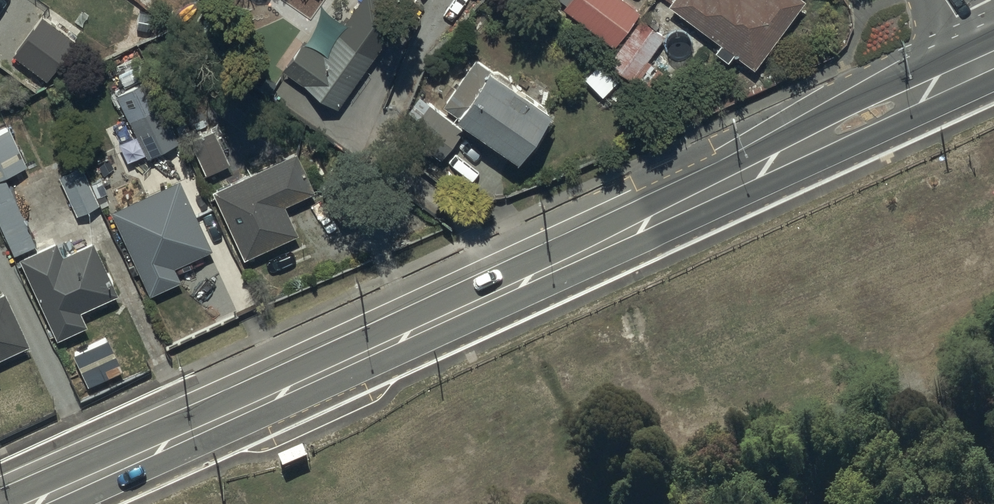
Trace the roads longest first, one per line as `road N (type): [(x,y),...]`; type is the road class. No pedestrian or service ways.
road 1 (primary): [(0,499),(976,44)]
road 2 (primary): [(993,82),(72,503)]

